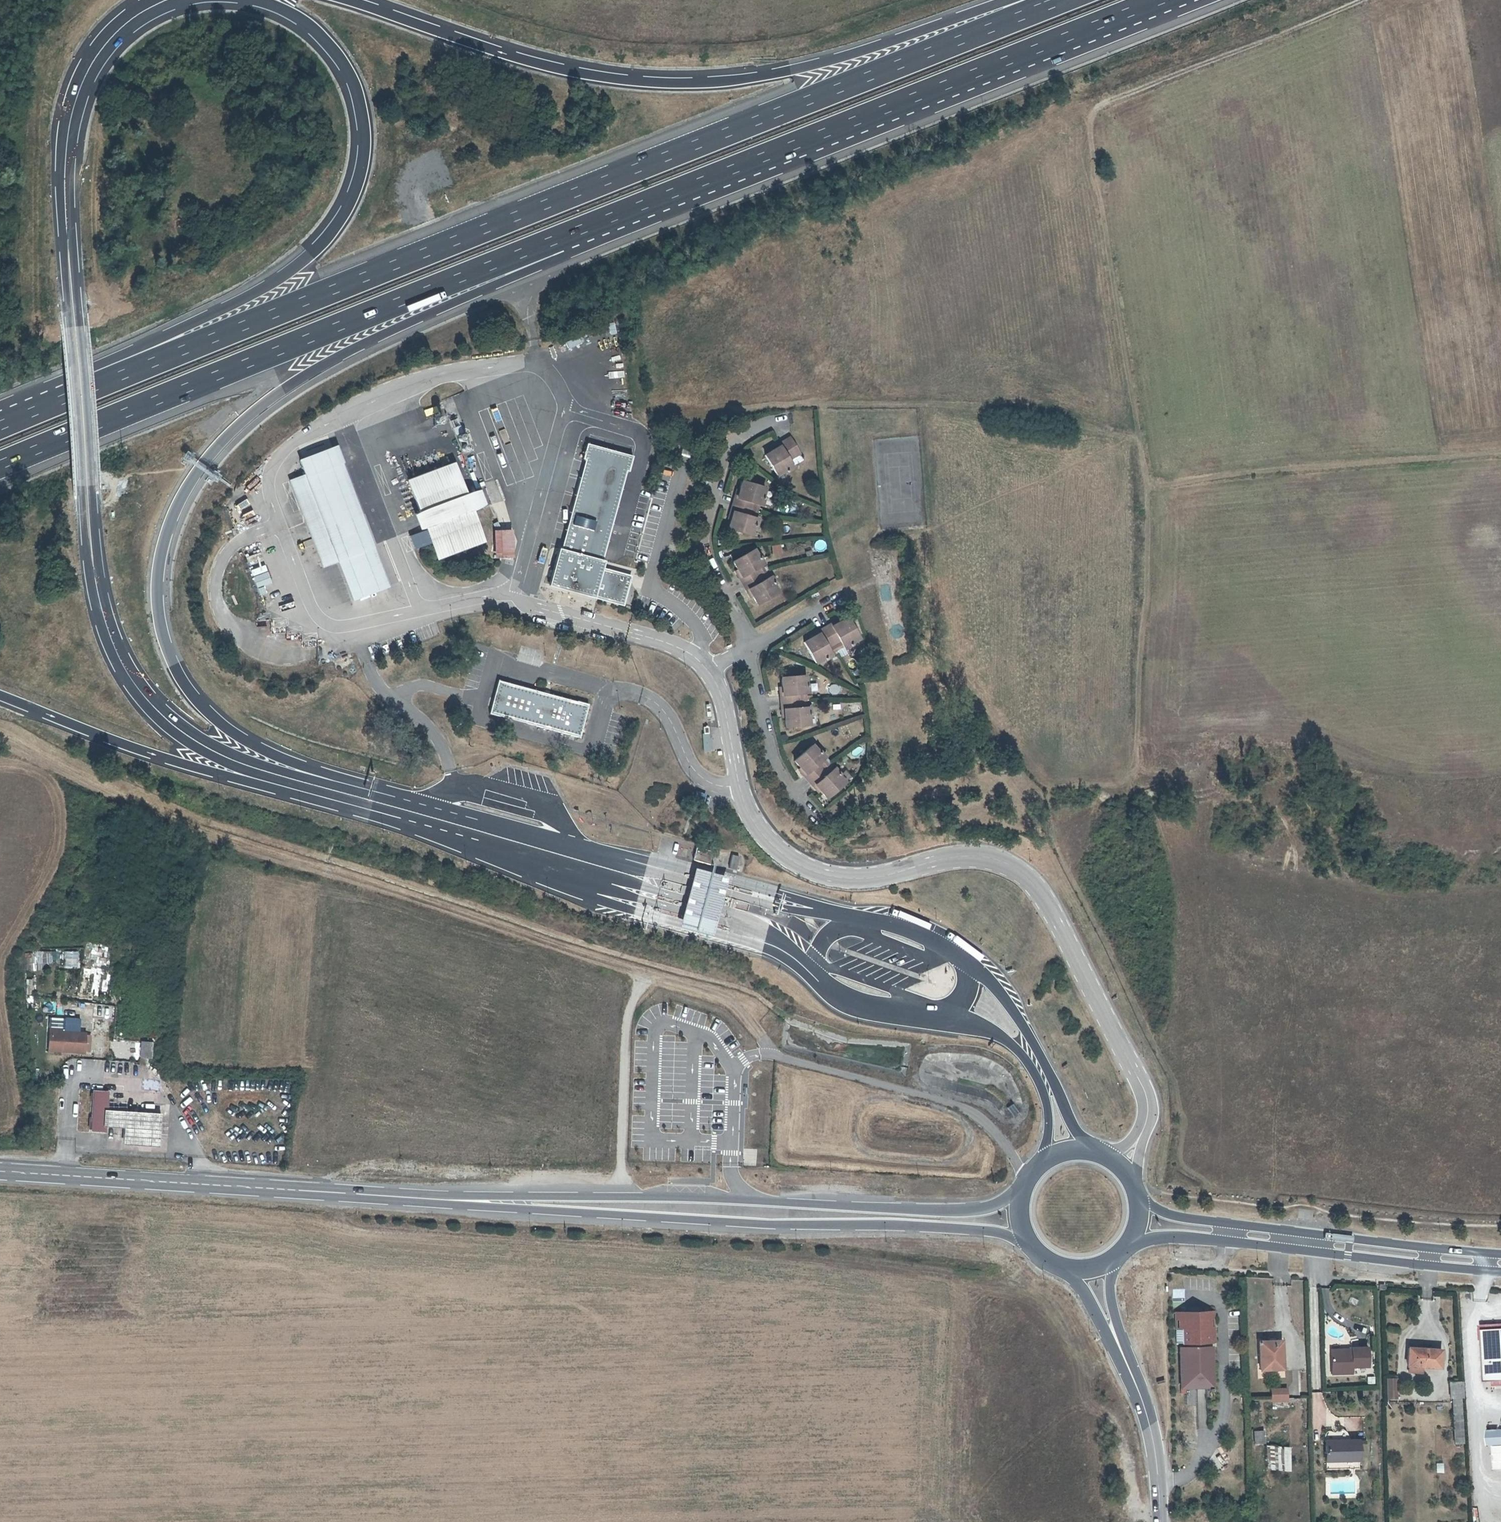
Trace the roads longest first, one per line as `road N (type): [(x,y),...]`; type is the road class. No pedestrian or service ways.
road 1 (motorway): [(1060,1),(63,399)]
road 2 (track): [(1364,0),(1097,107),(1089,130),(1151,482),(1500,450)]
road 3 (motorway): [(153,0),(91,46),(67,98),(58,177),(91,607),(113,665),(154,721),(226,772)]
road 4 (track): [(768,1053),(734,1006),(688,985),(200,838),(0,738)]
road 5 (motorway): [(261,757),(217,723),(164,644),(157,565),(188,480),(234,426),(306,373),(547,260),(573,233)]
road 6 (unclassified): [(1146,1123),(1143,1087),(1039,886),(1019,867),(987,857),(956,856),(853,881),(784,857),(756,827),(737,785),(721,691),(710,672)]
road 7 (motorway): [(1060,1),(1004,4),(771,73),(681,82),(526,60),(349,0)]
road 8 (primary): [(389,1198),(790,1229),(1022,1234)]
road 9 (primary): [(1018,1198),(960,1211),(525,1191),(389,1198)]
road 10 (motorway): [(573,233),(1156,0)]
road 11 (motorway): [(0,463),(573,233)]
road 12 (motorway): [(262,0),(302,18),(341,56),(365,140),(349,202),(303,259),(252,295),(86,382)]
road 13 (motorway): [(261,757),(199,735),(164,709),(127,661),(105,602),(86,382)]
road 14 (motorway): [(86,382),(70,171),(82,95),(105,49),(142,17),(191,0)]
road 15 (motorway): [(403,824),(747,919),(806,965)]
road 16 (motorway): [(403,824),(767,939),(806,965)]
road 17 (motorway): [(403,824),(635,914),(806,965)]
road 18 (primary): [(0,1172),(389,1198)]
road 19 (primary): [(1133,1246),(1162,1236),(1500,1271)]
road 20 (primary): [(1500,1252),(1144,1208)]
road 21 (motorway): [(1083,1146),(1036,1045),(988,982),(952,954),(840,918)]
road 22 (motorway): [(593,854),(261,757)]
road 23 (motorway): [(806,965),(869,1005),(988,1029),(1027,1063),(1043,1093),(1047,1156)]
road 24 (track): [(1151,482),(1144,787)]
road 25 (residential): [(748,648),(707,550),(724,454),(742,434),(786,419)]
road 26 (motorway): [(840,918),(785,912),(593,854)]
road 27 (motorway): [(840,918),(593,854)]
road 28 (motorway): [(0,691),(226,772)]
road 29 (motorway): [(226,772),(403,824)]
road 30 (residential): [(811,813),(777,771),(748,648)]
road 31 (tertiary): [(1127,1363),(1156,1454),(1161,1521)]

